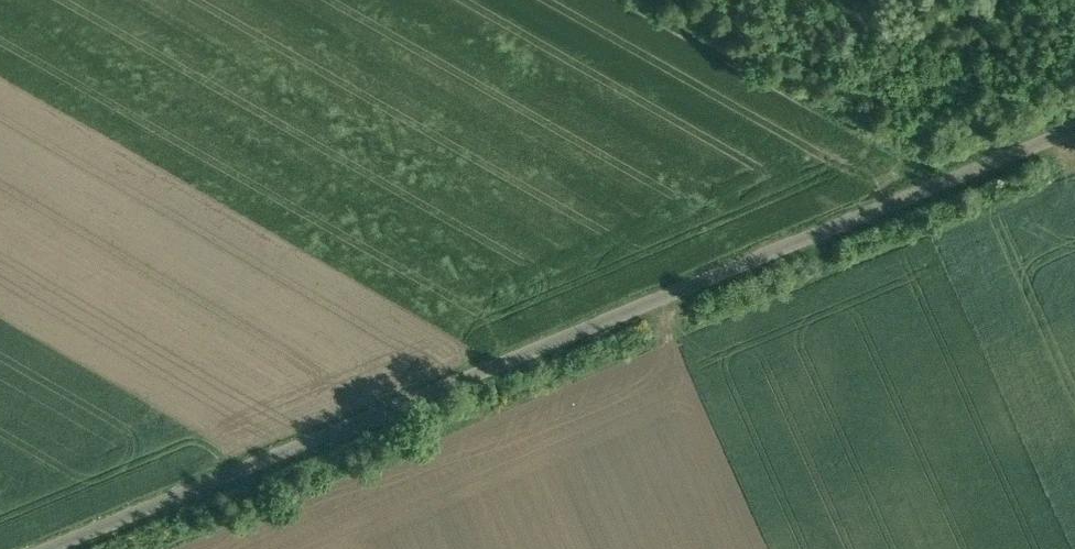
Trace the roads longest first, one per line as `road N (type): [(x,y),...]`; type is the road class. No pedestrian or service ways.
road 1 (unclassified): [(24,548),(1074,124)]

